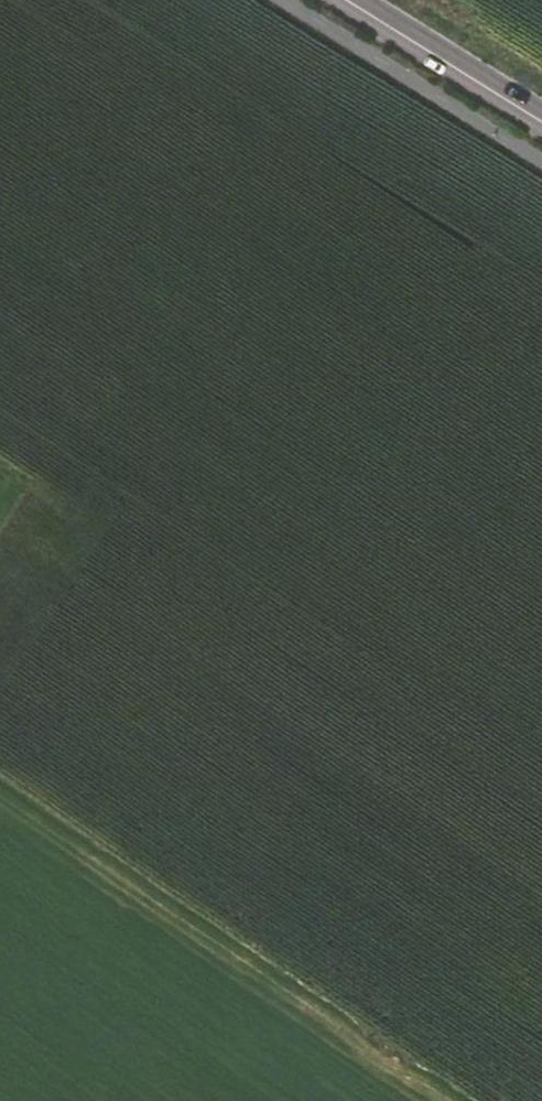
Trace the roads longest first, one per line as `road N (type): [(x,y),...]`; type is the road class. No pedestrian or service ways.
road 1 (secondary): [(541,121),(349,0)]

